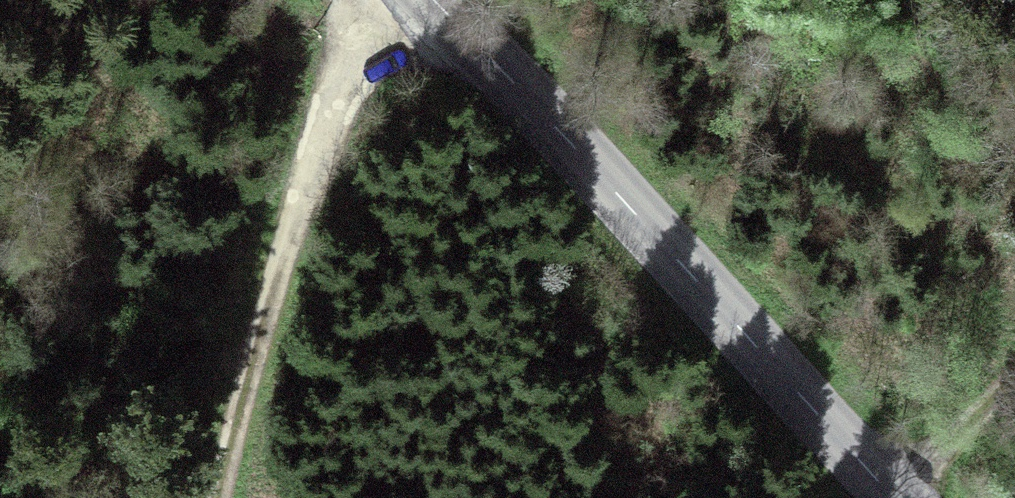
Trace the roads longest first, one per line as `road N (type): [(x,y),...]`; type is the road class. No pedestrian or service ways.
road 1 (tertiary): [(424,0),(890,497)]
road 2 (track): [(376,0),(272,301),(222,497)]
road 3 (track): [(1014,372),(895,497)]

